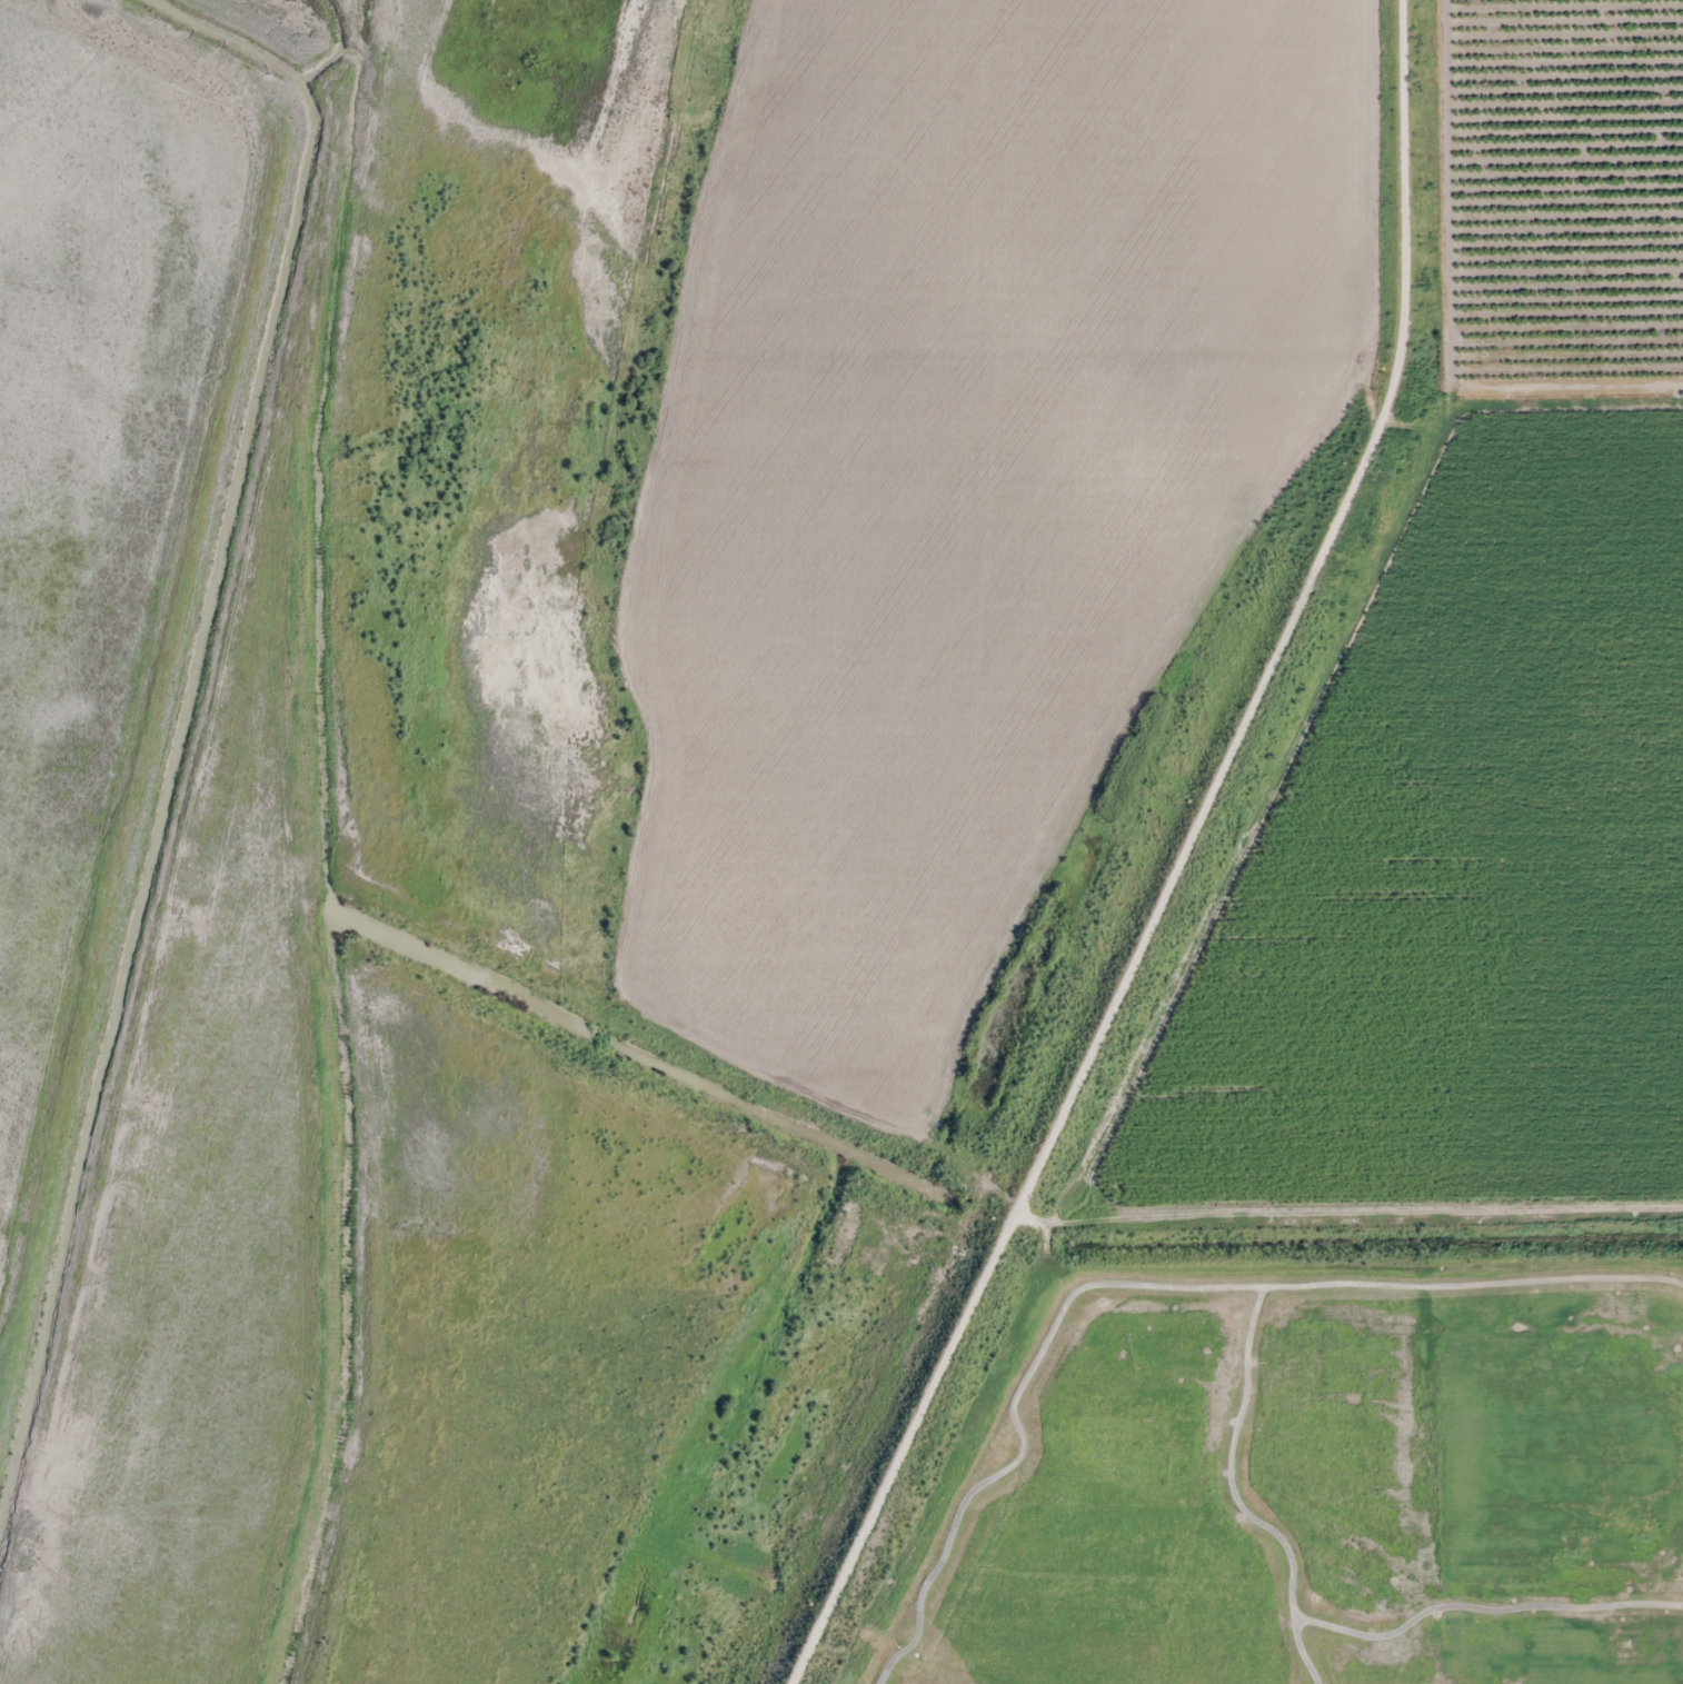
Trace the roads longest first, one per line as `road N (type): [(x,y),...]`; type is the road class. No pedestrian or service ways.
road 1 (residential): [(815,1683),(1418,399),(1428,325),(1424,0)]

